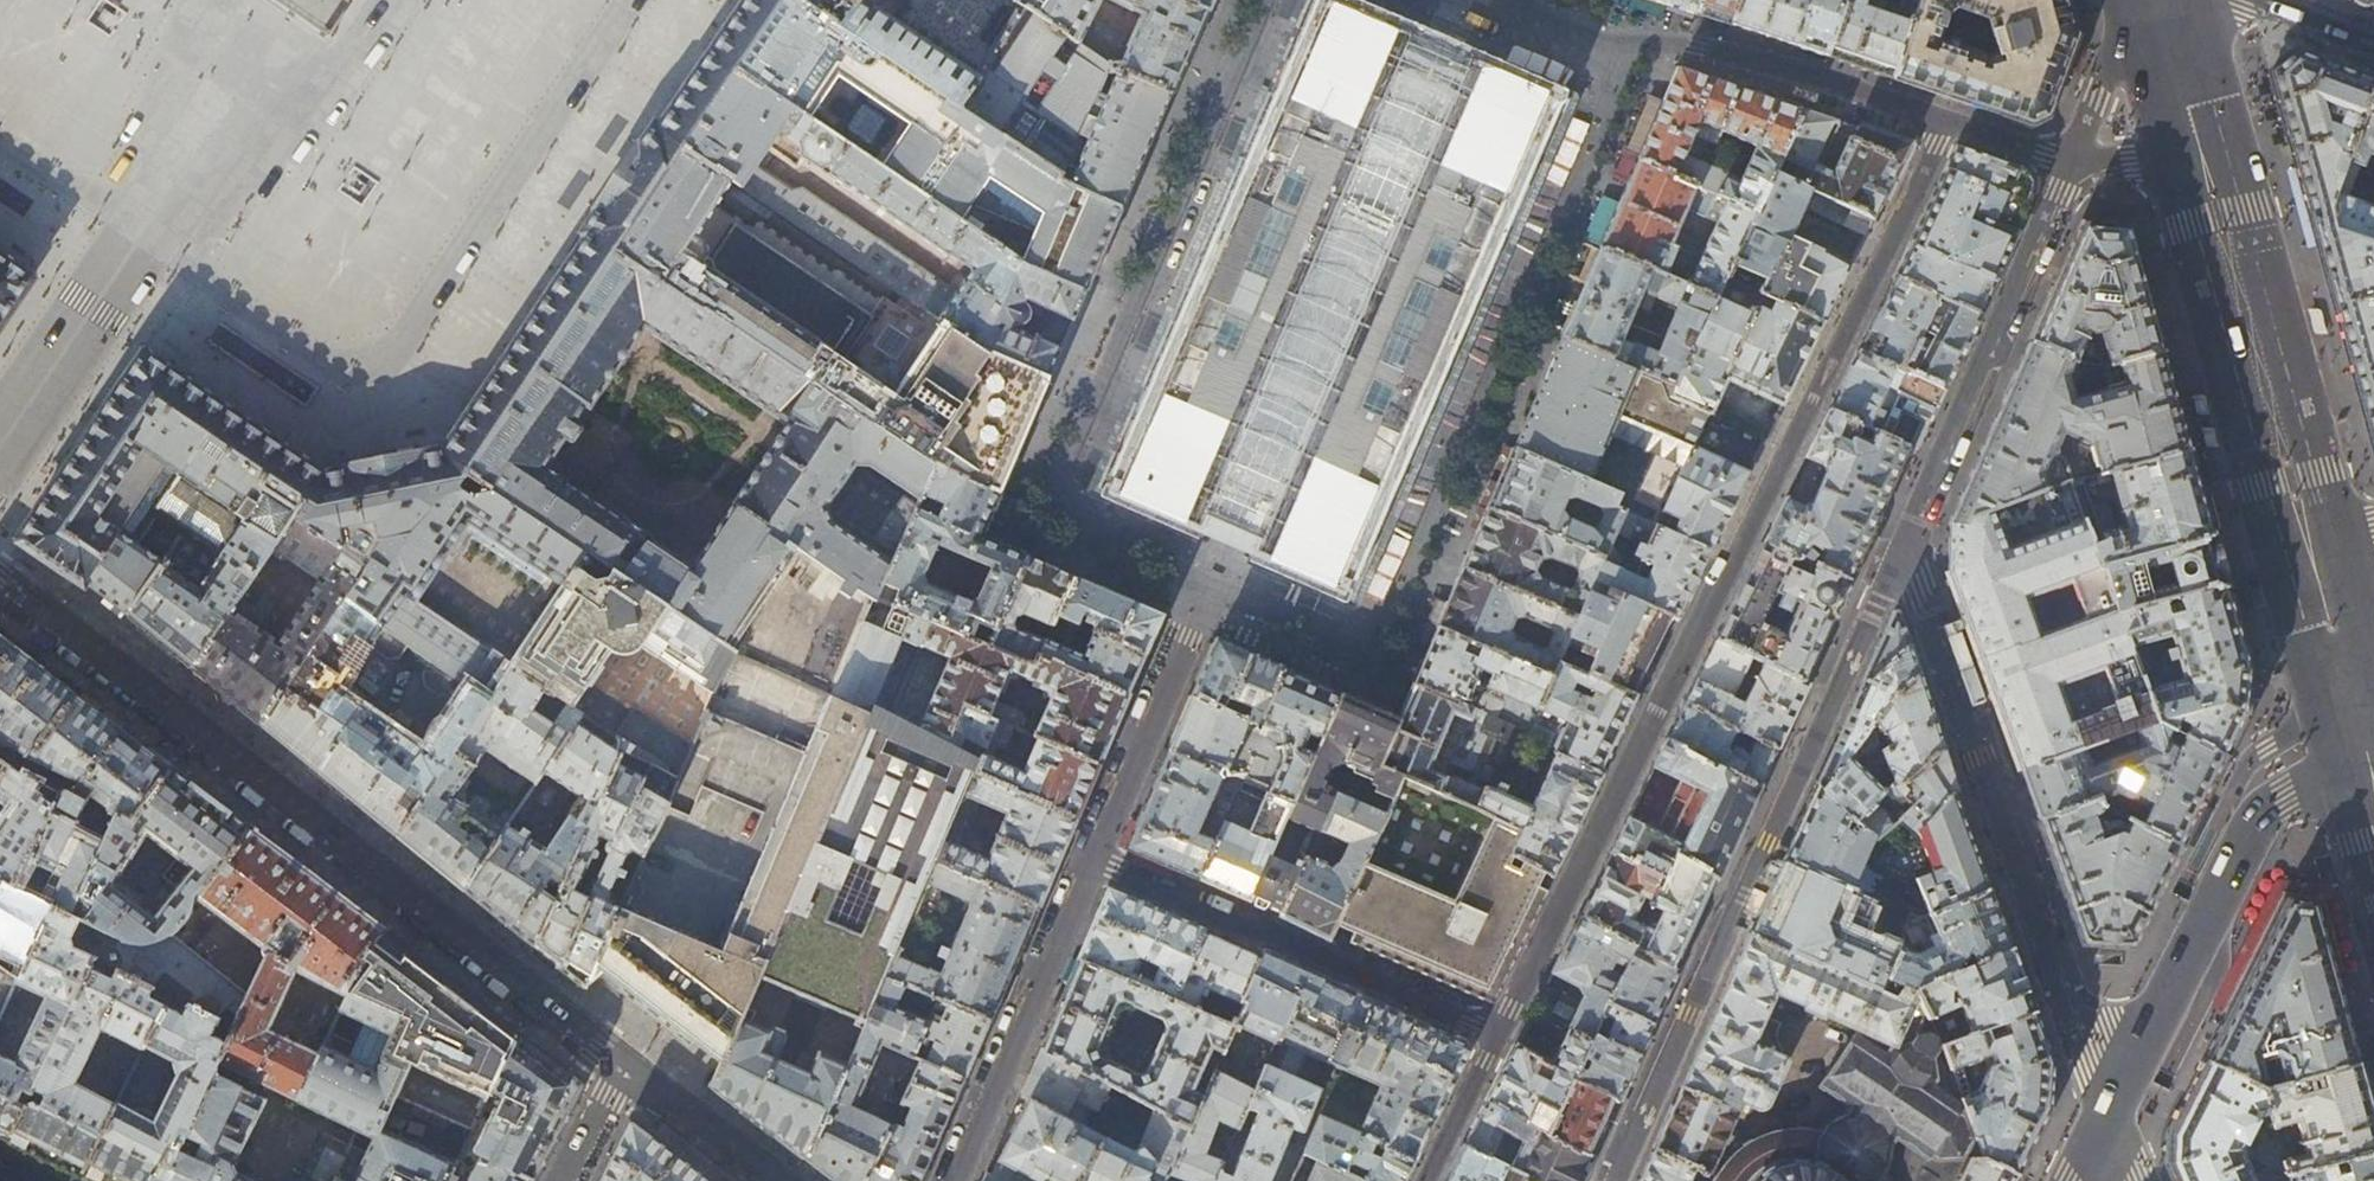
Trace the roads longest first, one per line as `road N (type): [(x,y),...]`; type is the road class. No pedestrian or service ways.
road 1 (residential): [(2074,162),(1904,541),(2110,1119)]
road 2 (residential): [(1947,123),(1495,1036)]
road 3 (residential): [(1091,857),(1207,583),(1080,525),(1054,494),(1240,52)]
road 4 (residential): [(624,1065),(0,588)]
road 5 (secondary): [(2110,1119),(2258,824),(2367,757)]
road 6 (residential): [(1495,1036),(1091,857)]
road 7 (secondary): [(2199,151),(2313,561)]
road 8 (residential): [(951,1180),(1091,857)]
road 9 (tertiary): [(139,233),(243,163),(334,73),(387,0)]
road 10 (residential): [(1635,29),(1947,123)]
road 11 (tertiary): [(0,447),(139,233)]
road 12 (tertiary): [(217,0),(170,110),(139,233)]
road 13 (residential): [(774,1180),(624,1065)]
road 14 (residential): [(2139,0),(2074,162)]
road 15 (residential): [(1495,1036),(1424,1180)]
road 16 (secondary): [(2162,0),(2199,151)]
road 17 (residential): [(2373,47),(2247,0)]
road 18 (residential): [(1947,123),(2074,162)]
road 19 (residential): [(568,1180),(624,1065)]
road 20 (residential): [(2074,162),(2132,163),(2199,151)]

